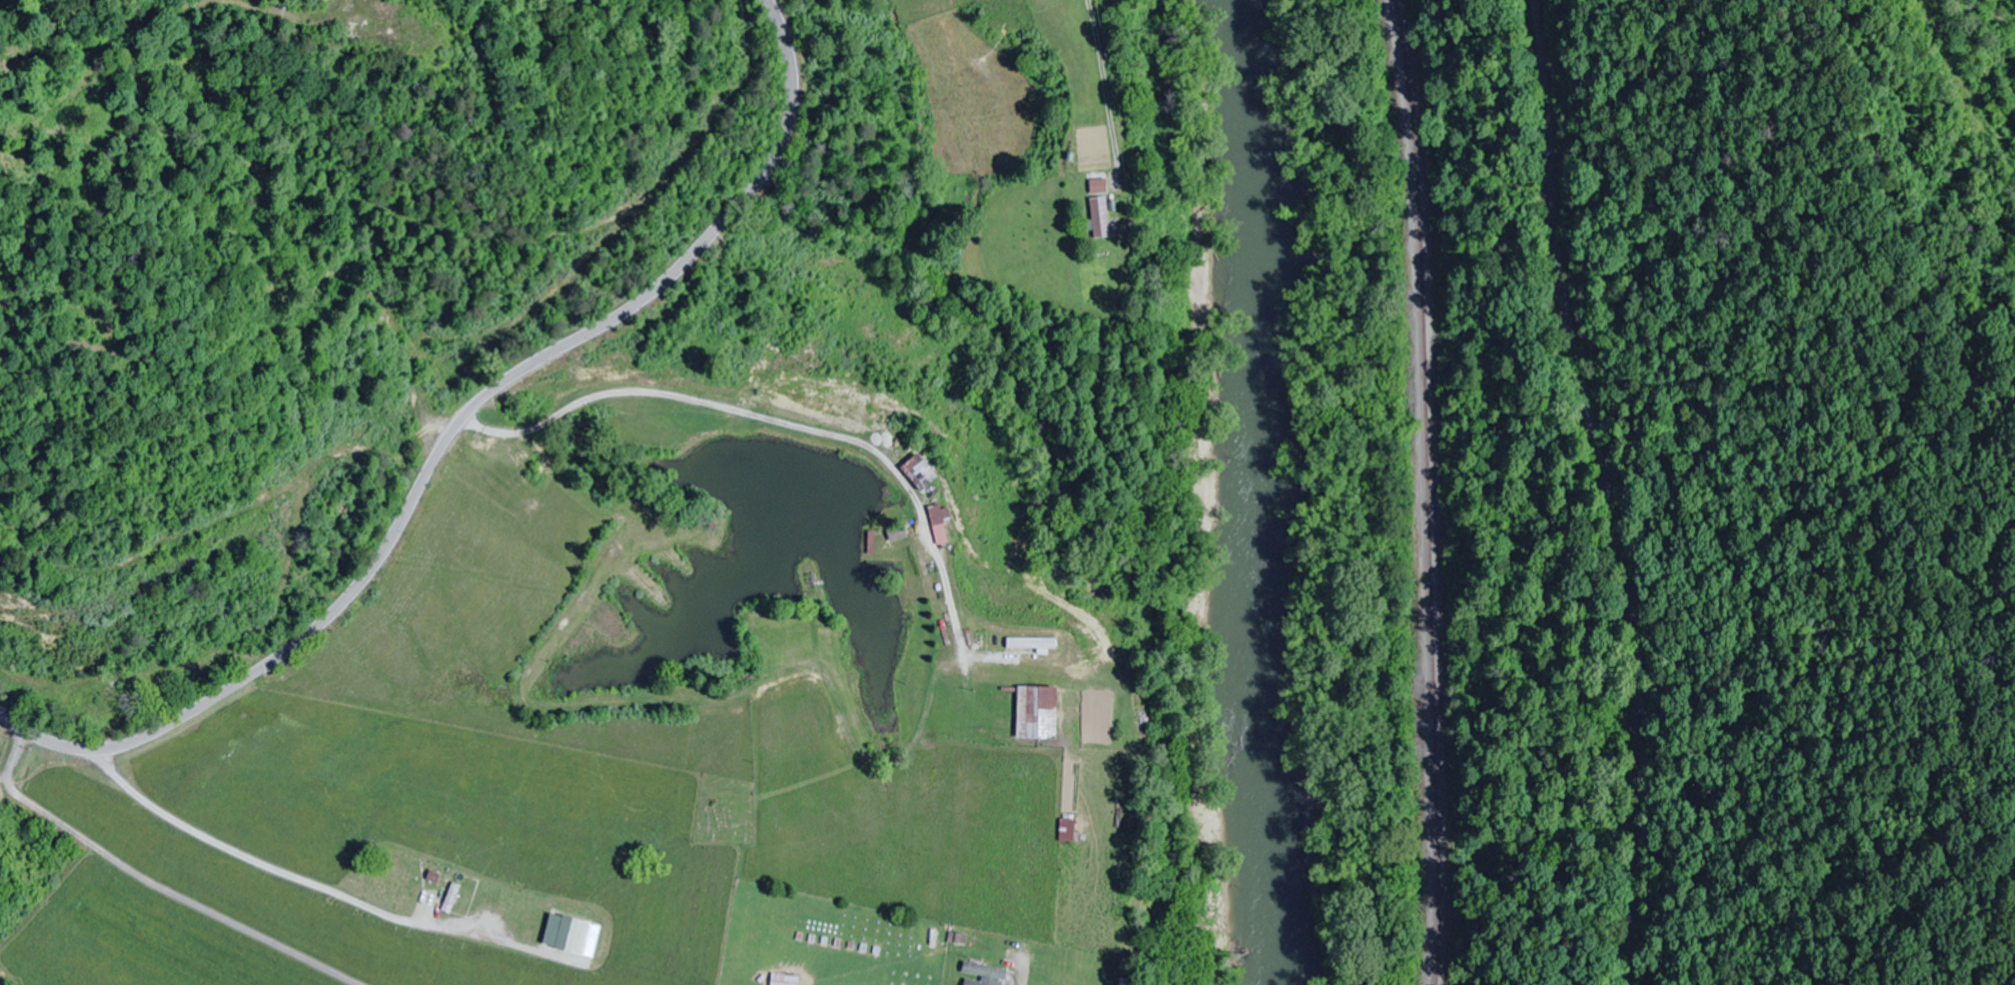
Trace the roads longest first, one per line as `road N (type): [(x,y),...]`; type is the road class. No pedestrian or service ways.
road 1 (secondary): [(762,0),(791,87),(785,132),(766,173),(657,291),(475,410),(378,562),(329,619),(245,683),(121,747),(64,747),(0,713)]
road 2 (residential): [(1534,0),(1562,299),(1633,646),(1639,724),(1622,984)]

